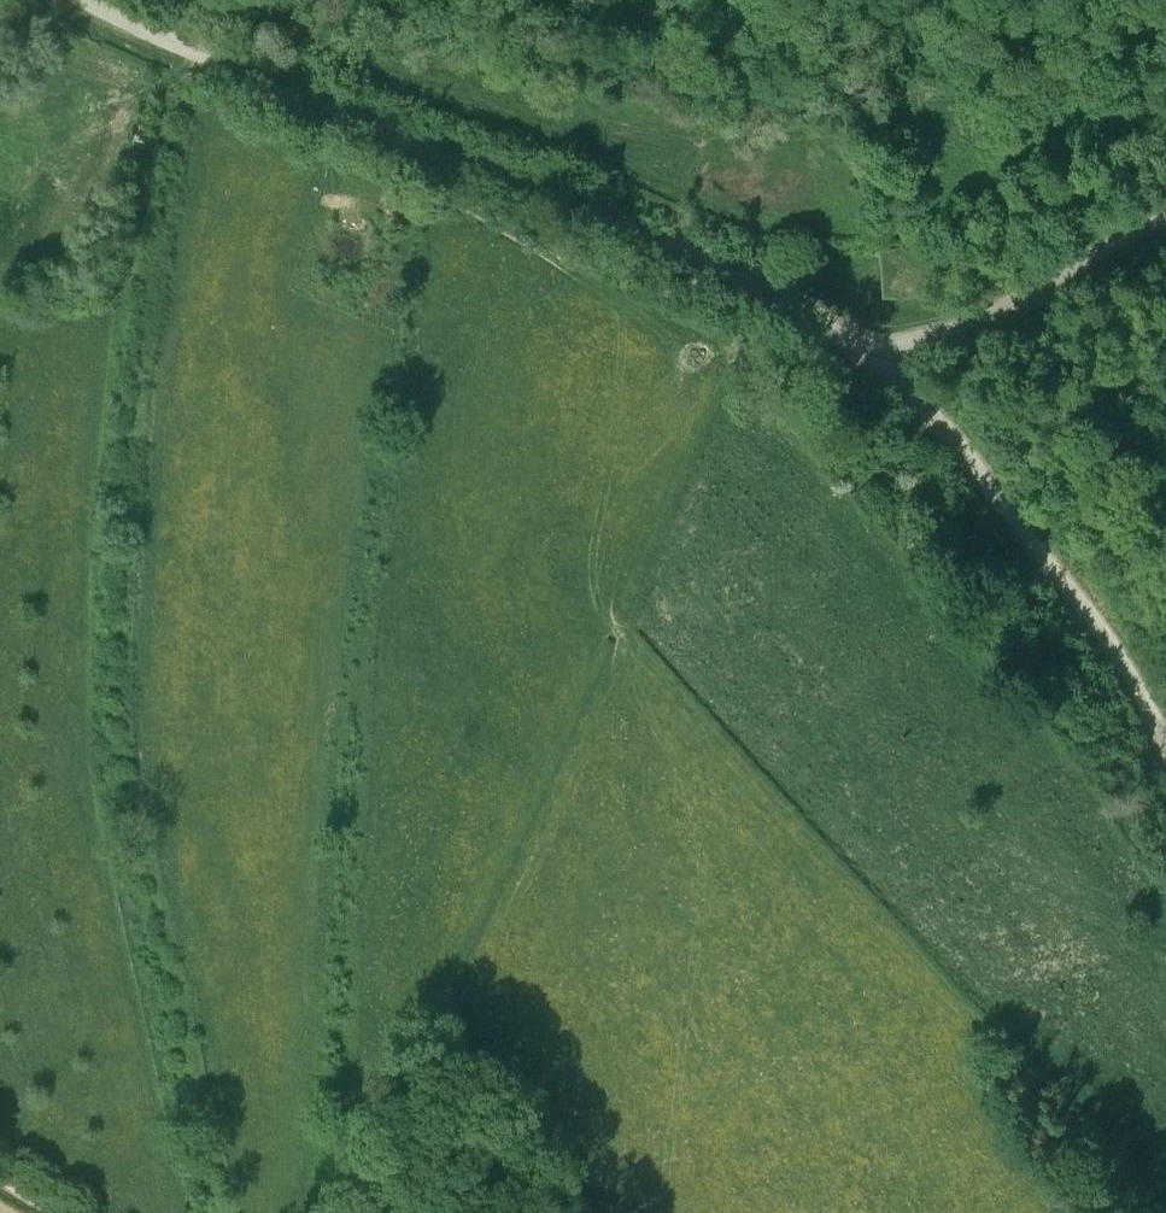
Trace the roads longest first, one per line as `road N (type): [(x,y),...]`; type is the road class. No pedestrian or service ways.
road 1 (unclassified): [(1165,217),(990,313),(872,355),(683,248),(327,106),(90,0)]

